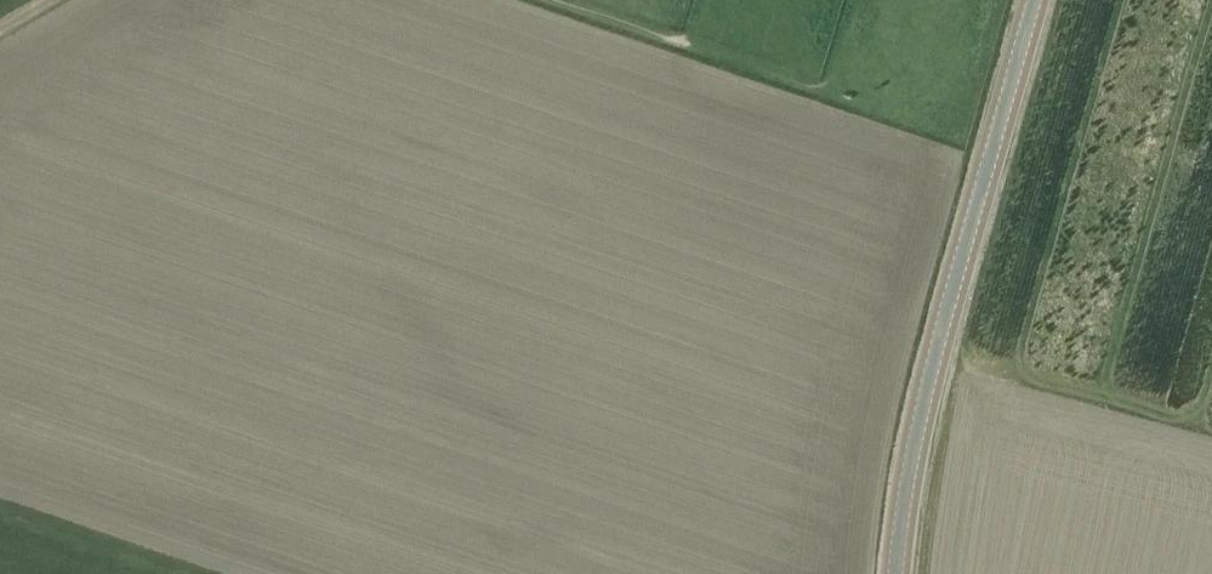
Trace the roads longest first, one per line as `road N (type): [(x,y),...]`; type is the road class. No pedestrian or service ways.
road 1 (tertiary): [(895,573),(926,385),(1033,0)]

